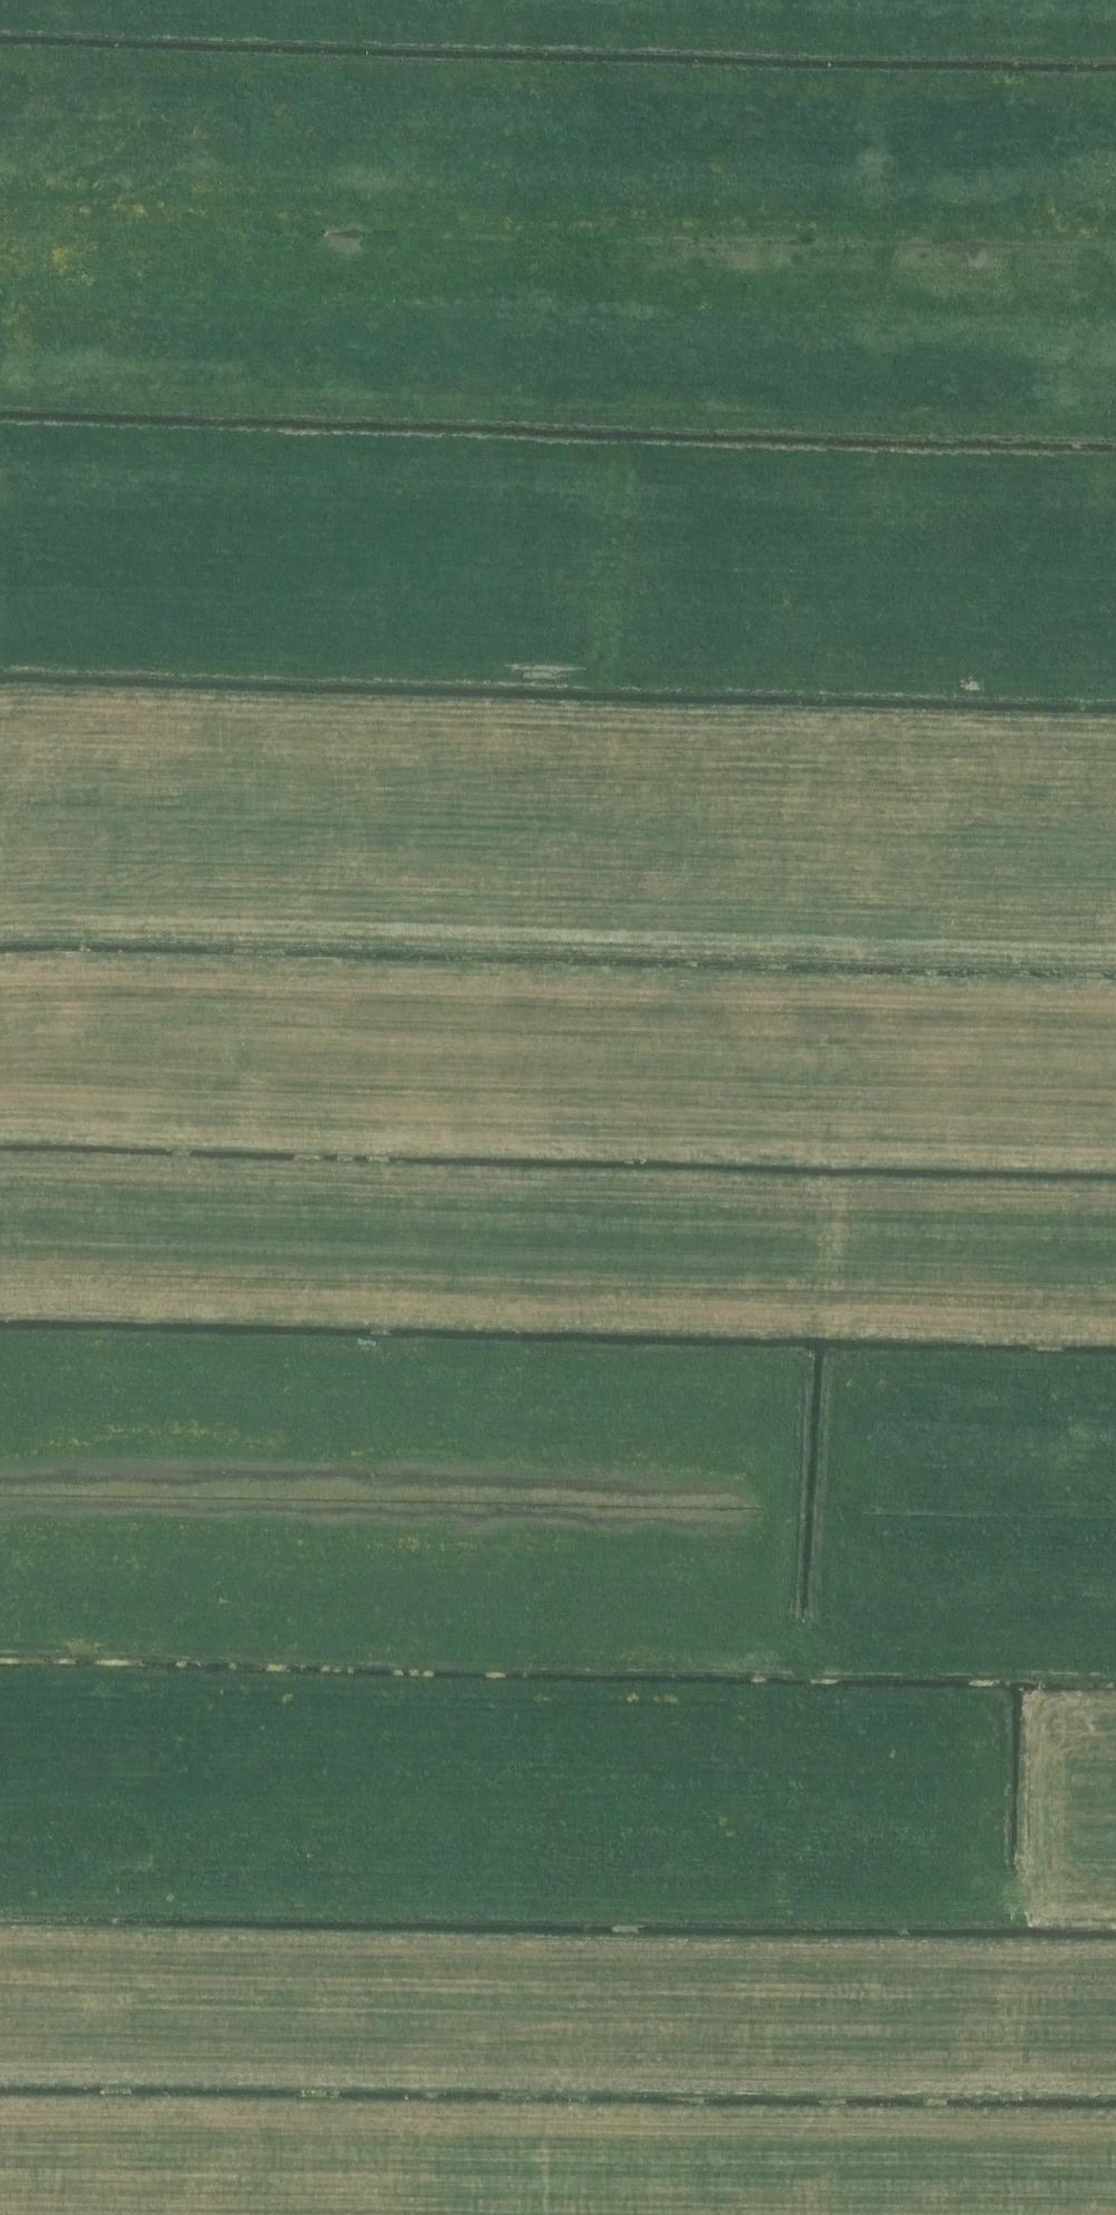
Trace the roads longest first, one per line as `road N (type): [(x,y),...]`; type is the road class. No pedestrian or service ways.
road 1 (track): [(1115,1891),(1004,1904),(750,1891)]
road 2 (track): [(137,1823),(0,1819)]

